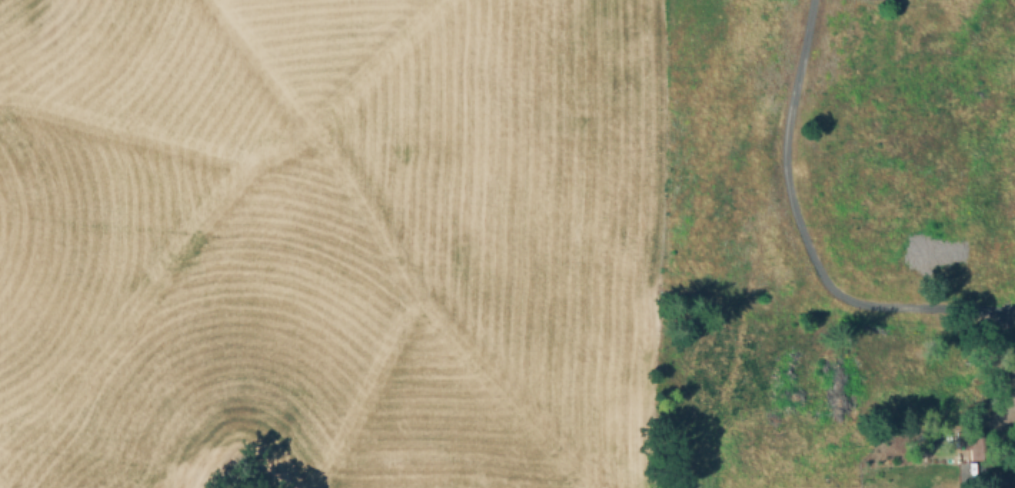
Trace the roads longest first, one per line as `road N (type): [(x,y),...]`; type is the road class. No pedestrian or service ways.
road 1 (residential): [(1014,311),(874,307),(828,283),(794,208),(787,163),(815,0)]

